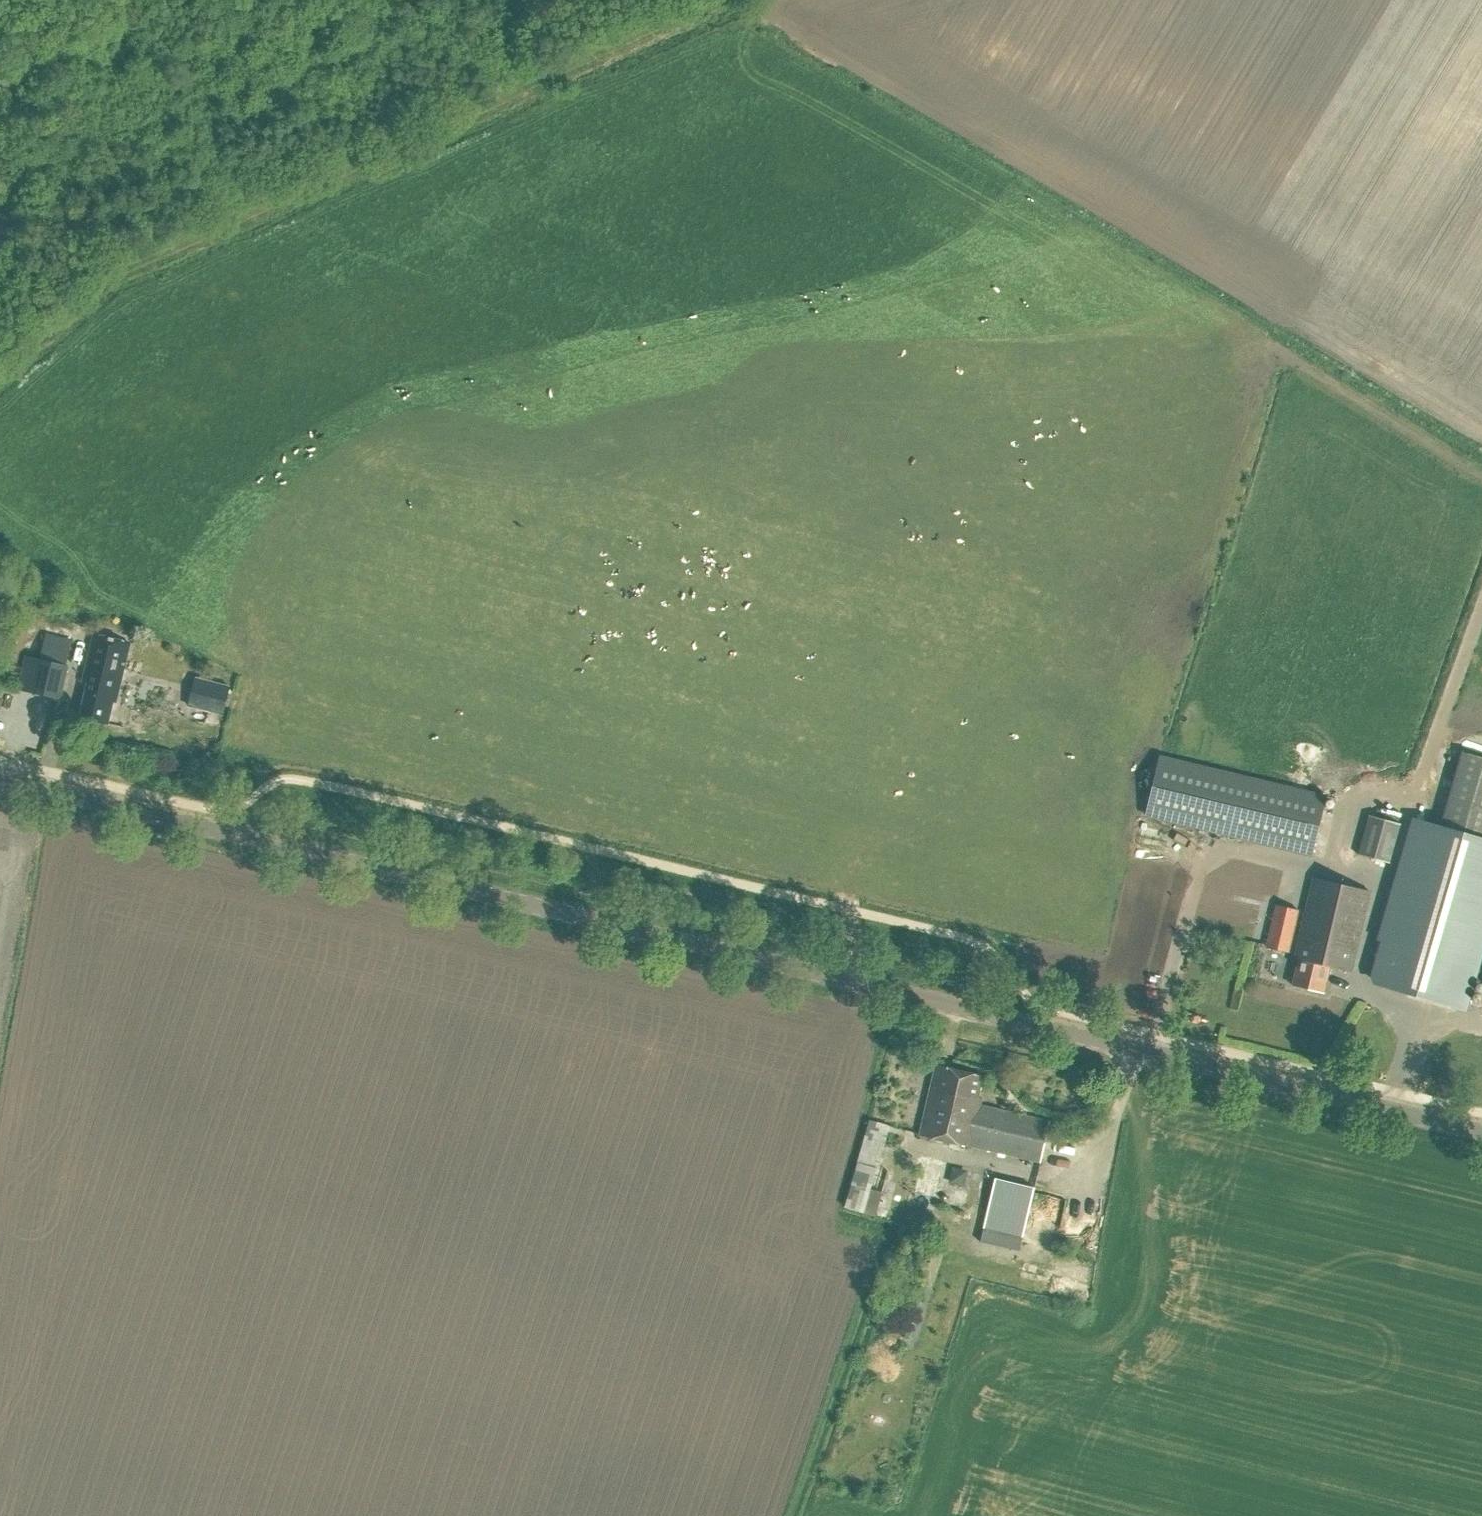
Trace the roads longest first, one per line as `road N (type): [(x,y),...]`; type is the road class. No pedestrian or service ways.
road 1 (tertiary): [(1481,1132),(0,781)]

